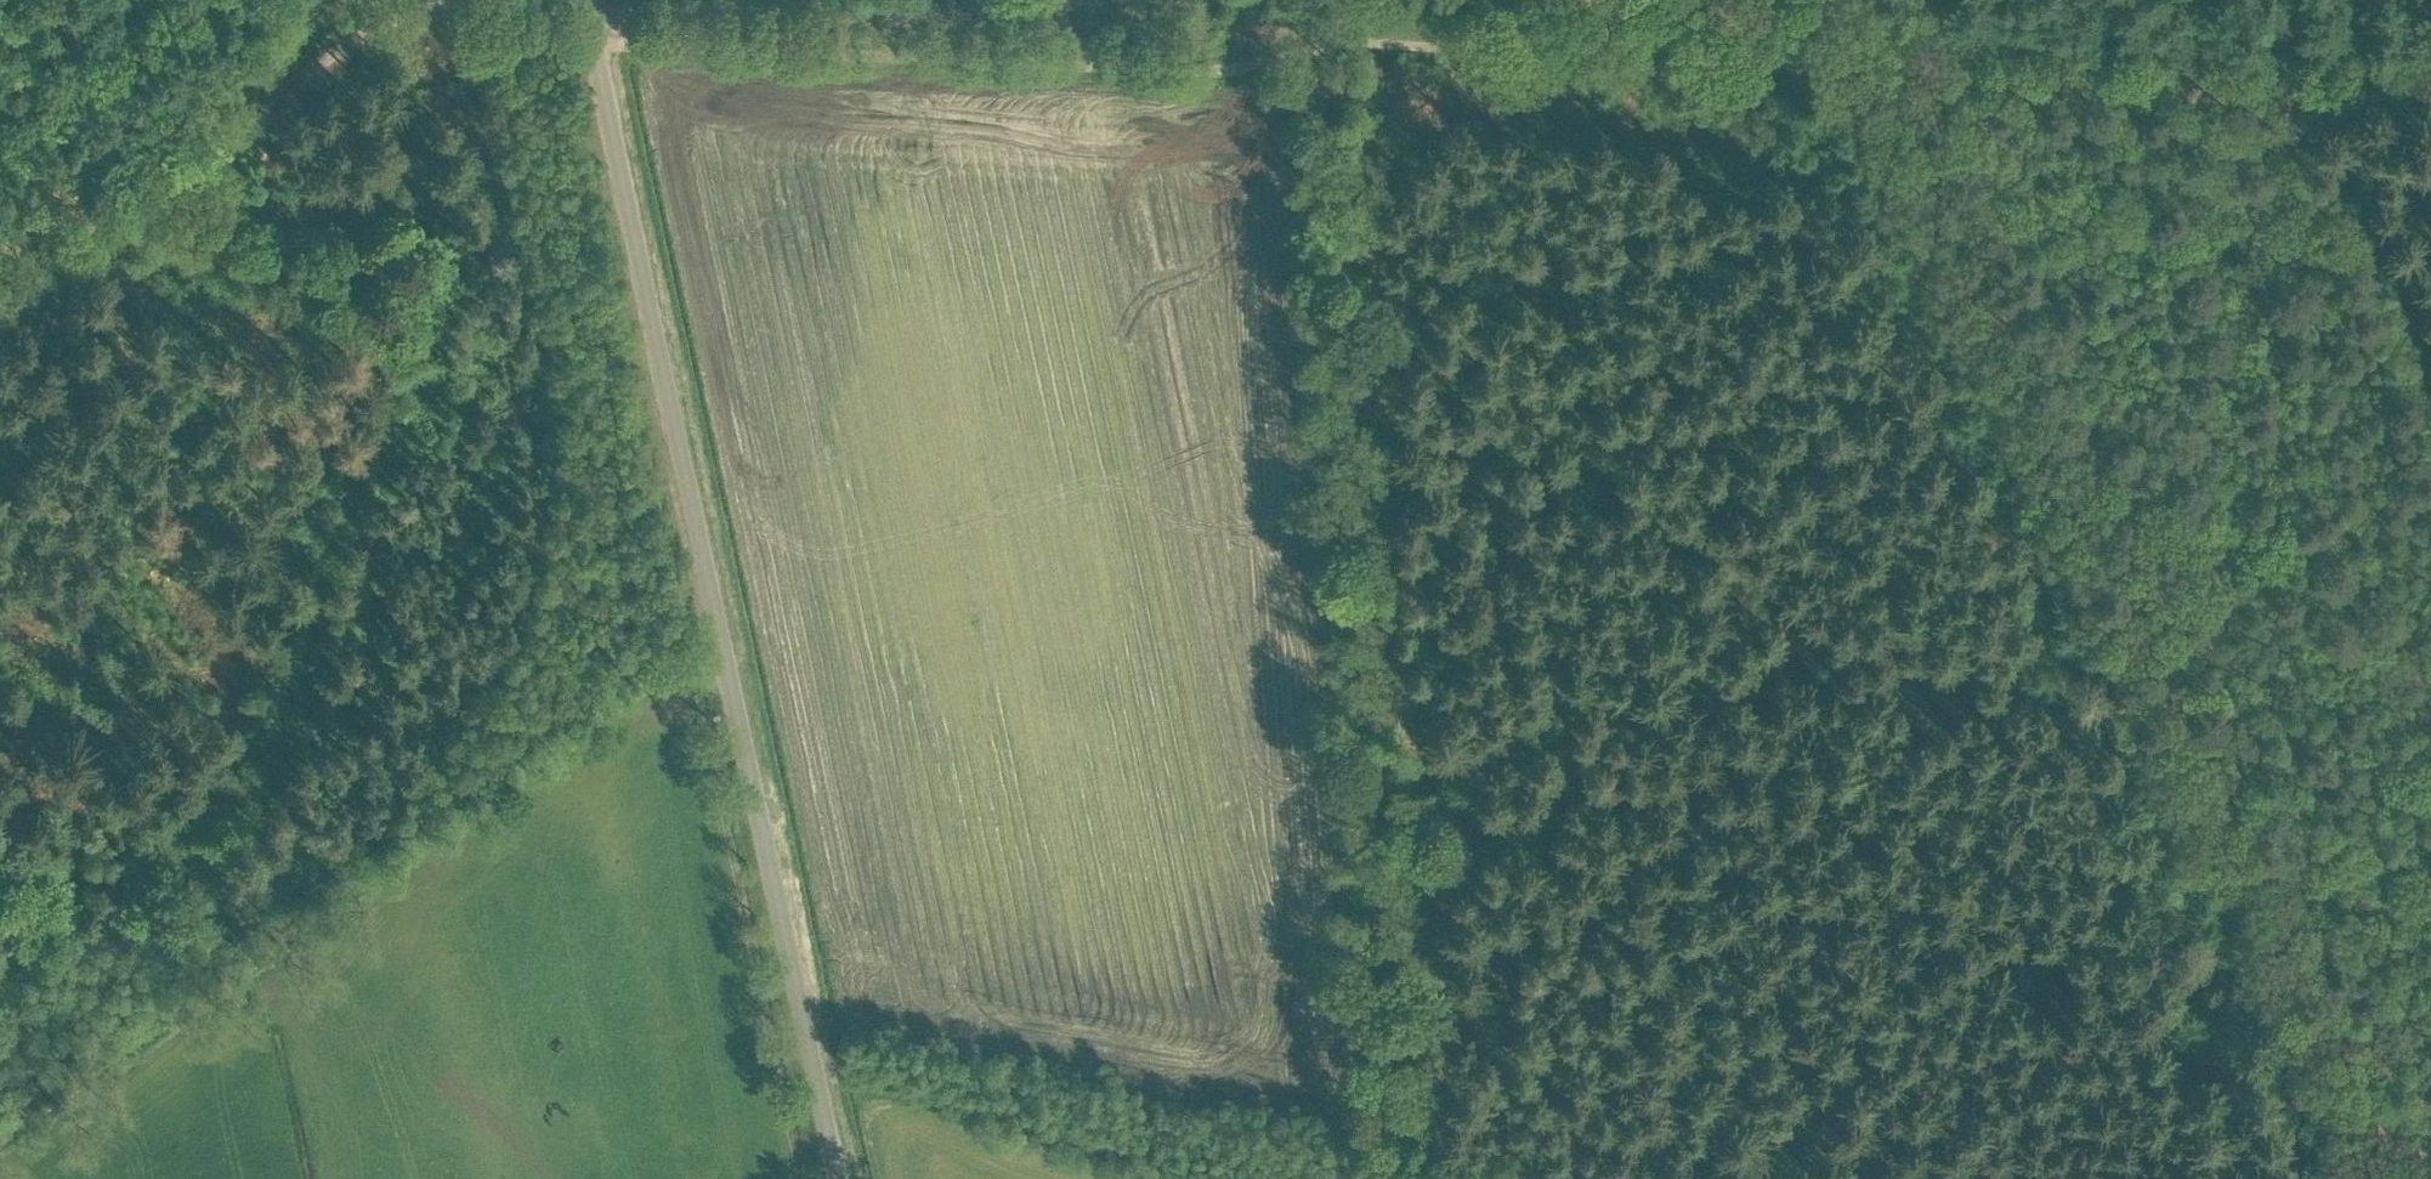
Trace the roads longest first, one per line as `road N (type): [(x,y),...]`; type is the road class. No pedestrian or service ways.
road 1 (unclassified): [(838,1178),(581,0)]
road 2 (track): [(0,301),(354,37),(453,3),(495,0)]

